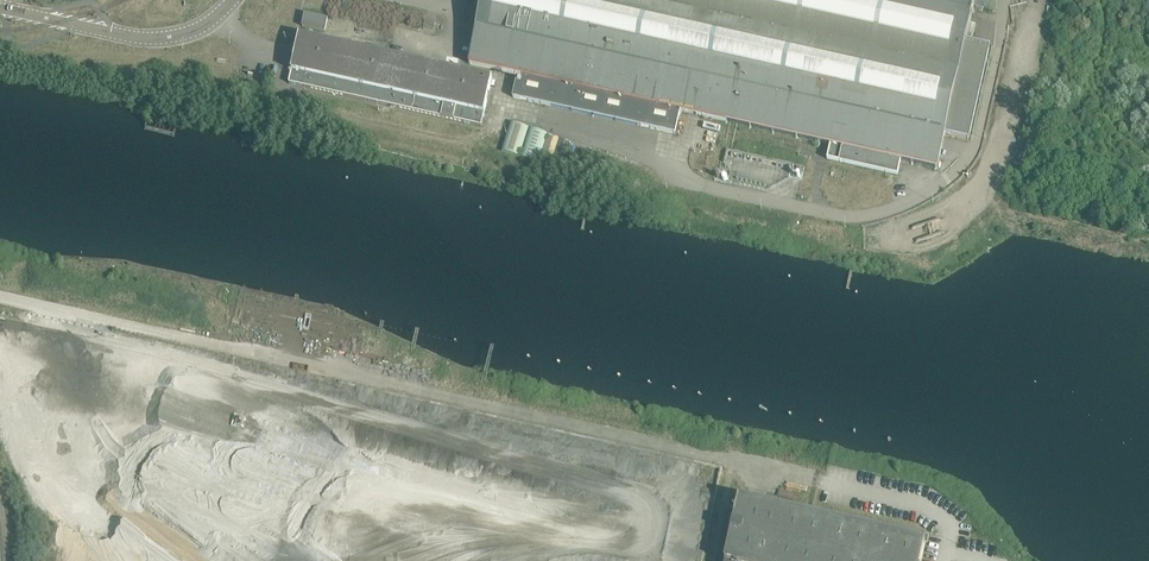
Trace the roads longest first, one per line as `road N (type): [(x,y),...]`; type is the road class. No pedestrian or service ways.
road 1 (track): [(0,322),(123,343),(622,489),(640,504),(643,519),(635,534),(542,549),(366,544)]

